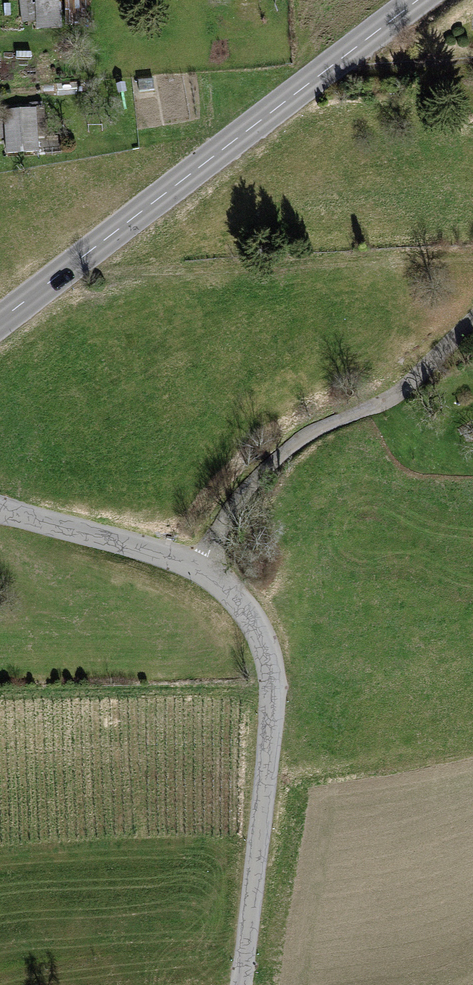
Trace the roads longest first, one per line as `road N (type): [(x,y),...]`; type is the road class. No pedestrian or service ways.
road 1 (secondary): [(421,0),(0,322)]
road 2 (residential): [(242,984),(275,687),(247,611),(206,574)]
road 3 (residential): [(206,574),(231,514),(275,464),(392,399),(472,324)]
road 4 (residential): [(206,574),(165,555),(0,510)]

